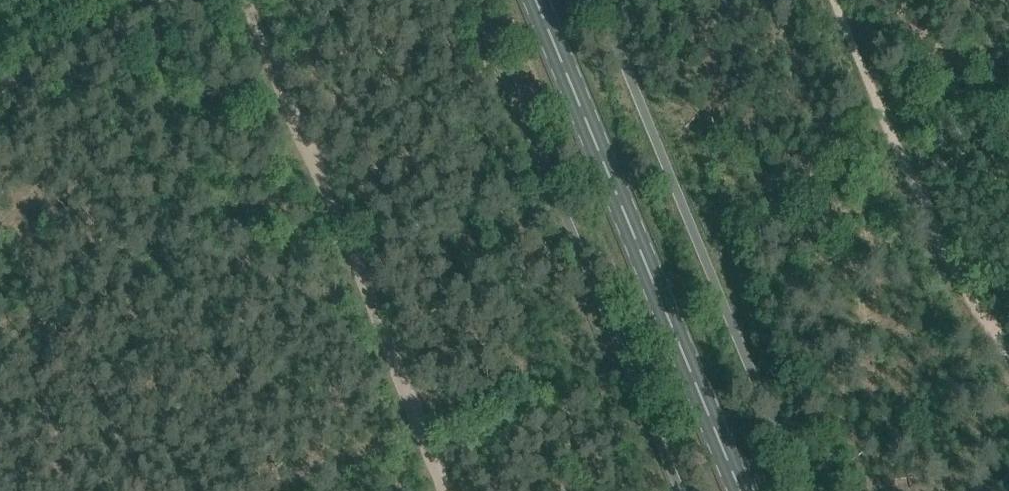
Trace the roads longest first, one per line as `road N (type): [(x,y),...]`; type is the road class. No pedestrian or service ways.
road 1 (secondary): [(740,490),(535,0)]
road 2 (track): [(0,78),(135,0)]

